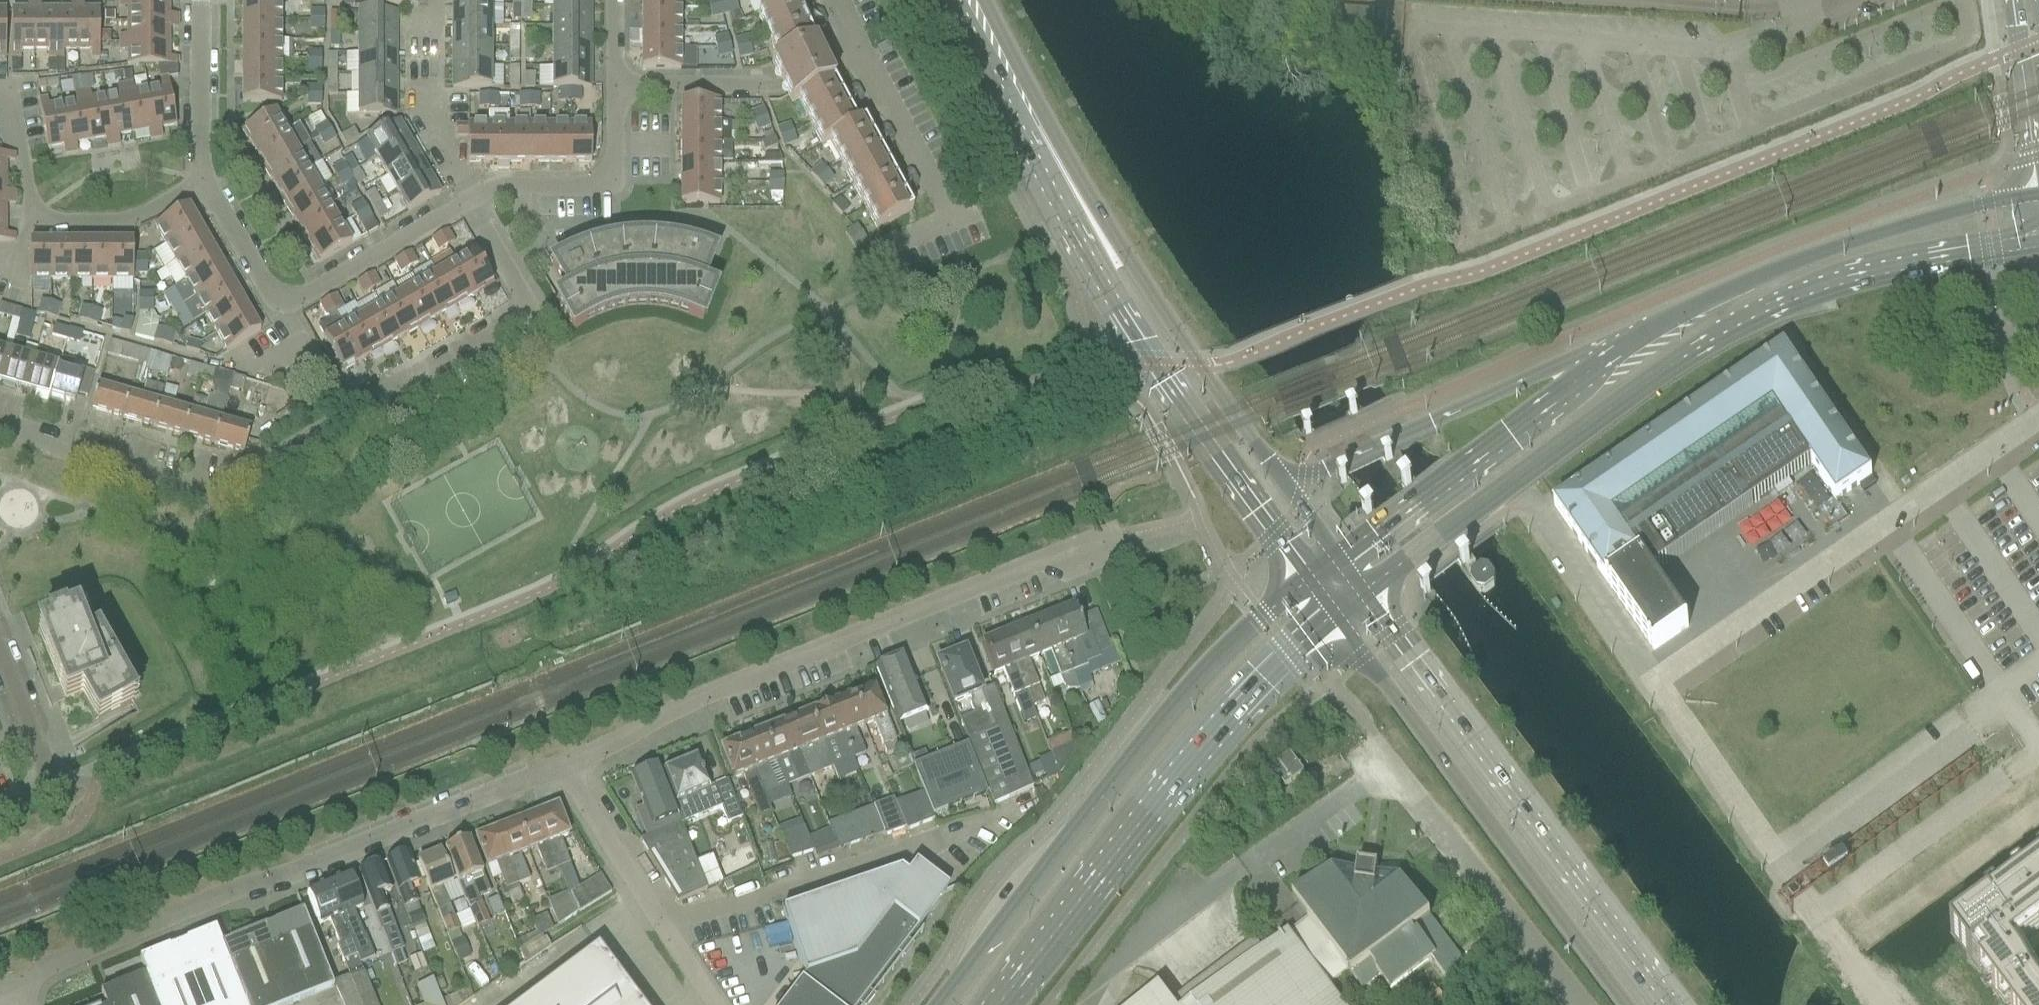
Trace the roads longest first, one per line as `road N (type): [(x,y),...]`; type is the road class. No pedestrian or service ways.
road 1 (tertiary): [(1363,598),(1535,470),(1773,314),(1872,275),(2038,248)]
road 2 (unclassified): [(558,762),(719,688),(1117,537)]
road 3 (unclassified): [(10,989),(558,762)]
road 4 (residential): [(0,428),(213,494),(509,324),(521,307)]
road 5 (secondary): [(1307,581),(1208,672),(937,1004)]
road 6 (secondary): [(1000,1004),(1242,700),(1335,618)]
road 7 (secondary): [(1669,1004),(1363,598)]
road 8 (secondary): [(1335,618),(1627,1004)]
road 9 (unclassified): [(2038,414),(1647,683)]
road 10 (tertiary): [(2038,198),(1988,203),(1838,245),(1657,326),(1602,365)]
road 11 (tertiary): [(1097,244),(1108,287),(1138,341),(1307,581)]
road 12 (residential): [(211,182),(271,285),(288,294),(468,199)]
road 13 (tertiary): [(1602,365),(1552,368),(1288,492)]
road 14 (tertiary): [(1602,365),(1336,561)]
road 15 (unclassified): [(1582,1004),(1388,753)]
road 16 (tertiary): [(1288,492),(1136,273),(1097,244)]
road 17 (unclassified): [(558,762),(715,1004)]
road 18 (tertiary): [(967,0),(1097,244)]
road 19 (residential): [(211,182),(158,210),(107,223),(38,220),(23,152)]
road 20 (unclassified): [(616,84),(781,87),(859,51)]
road 21 (unclassified): [(906,247),(951,227),(950,218),(859,51)]
road 22 (residential): [(468,199),(509,185),(601,186),(614,163),(616,84)]
road 23 (residential): [(199,0),(199,151),(211,182)]
road 24 (unclassified): [(2012,0),(2038,180)]
road 25 (residential): [(44,783),(46,764),(0,655)]
road 26 (unclassified): [(521,307),(468,199)]

